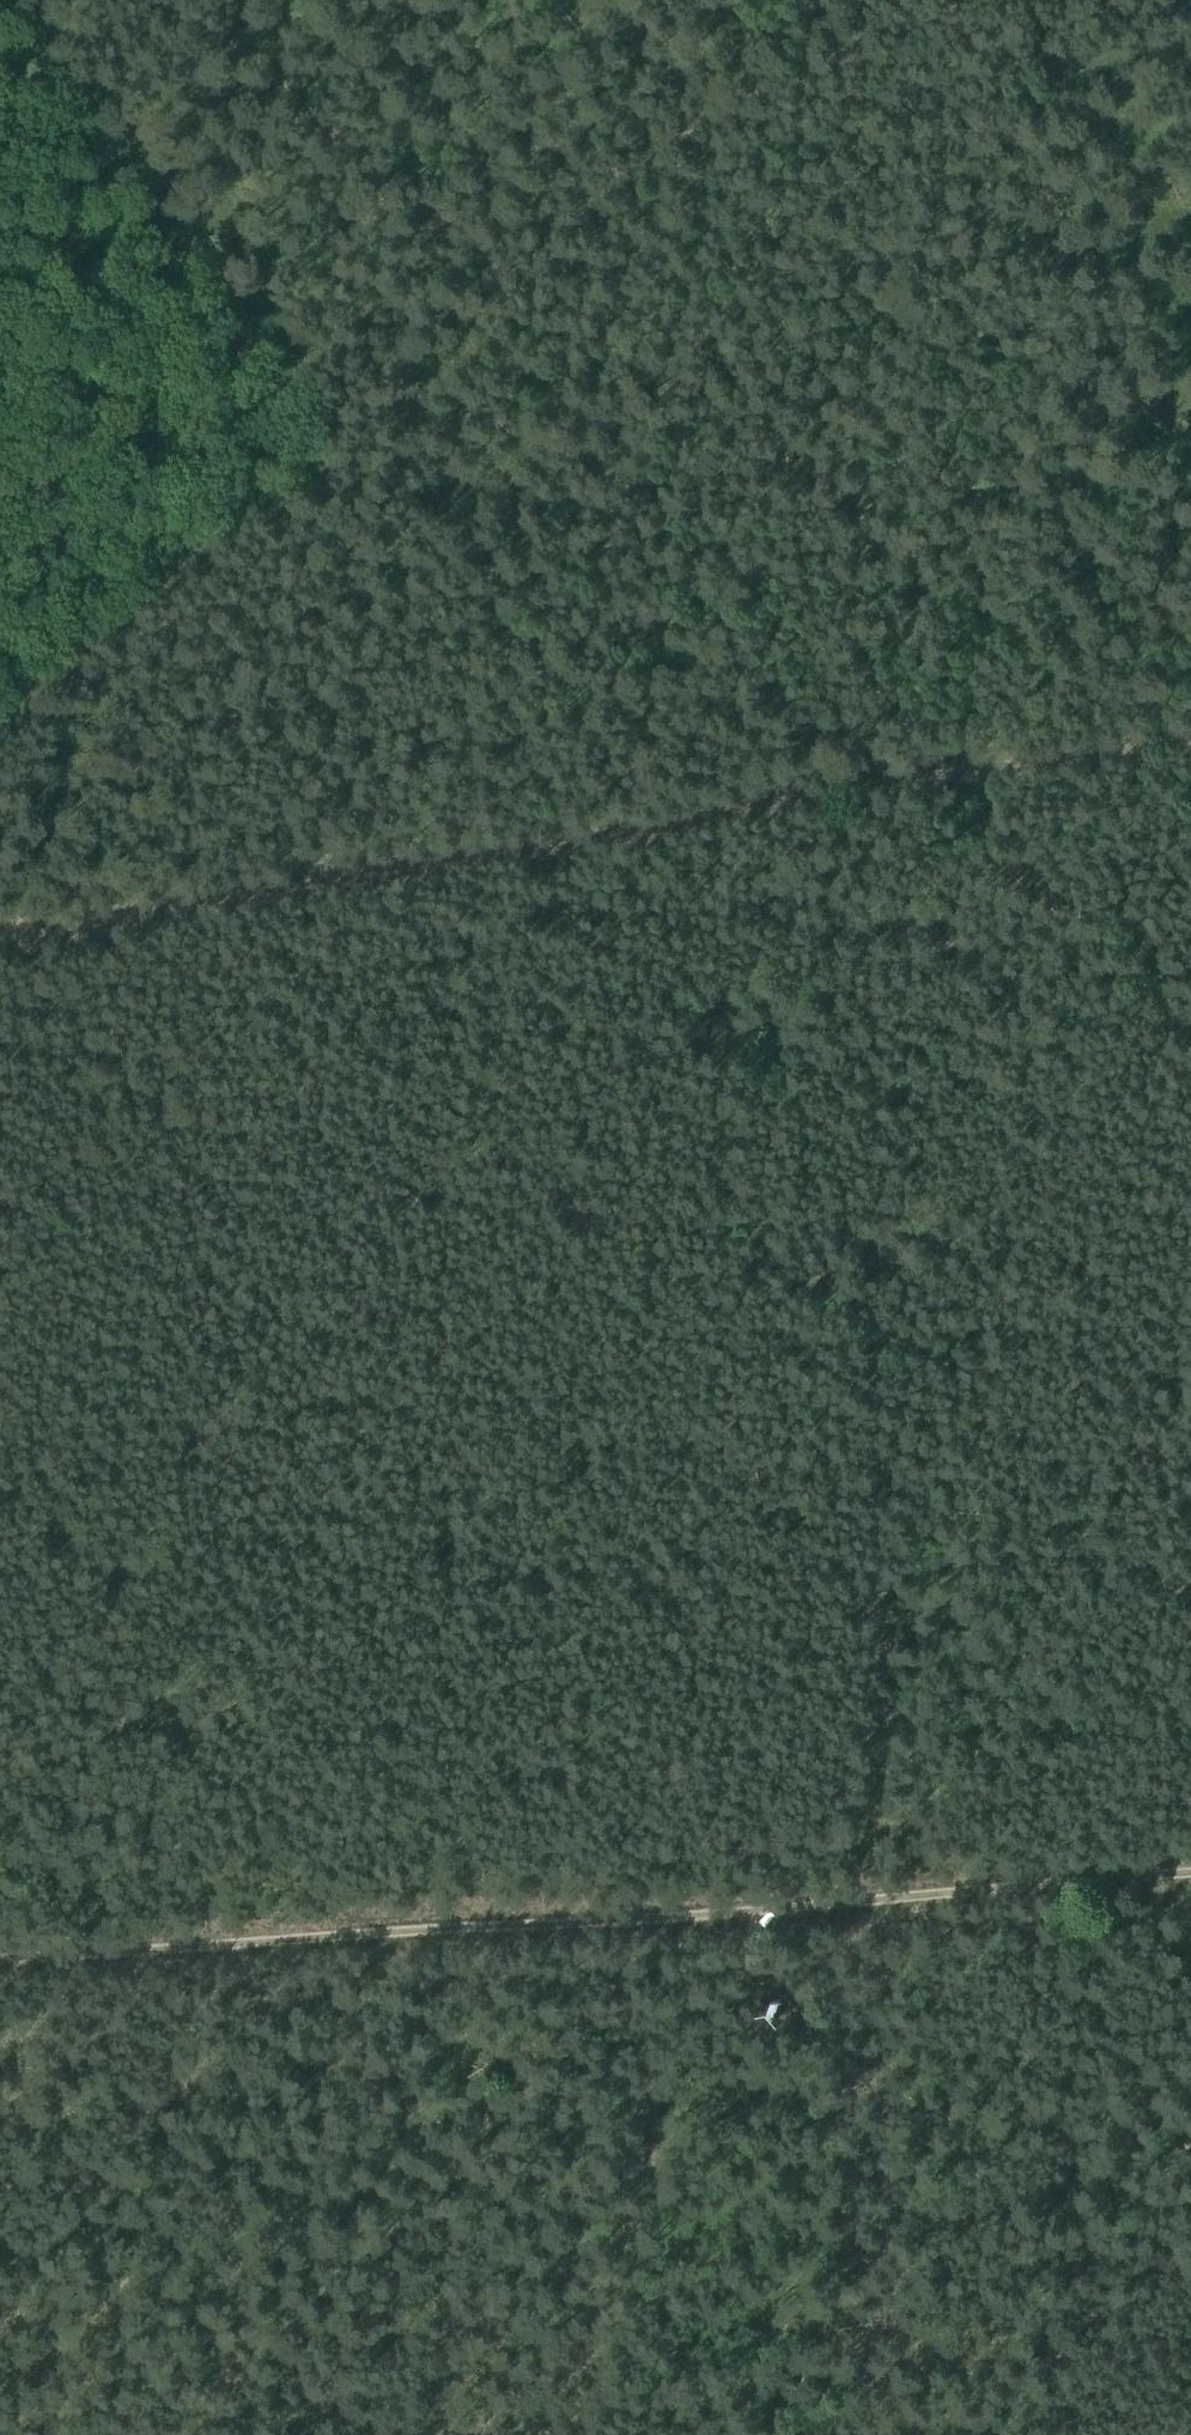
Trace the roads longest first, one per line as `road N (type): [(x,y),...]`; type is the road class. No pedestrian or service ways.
road 1 (track): [(0,927),(1190,725)]
road 2 (track): [(1190,1893),(0,1950)]

